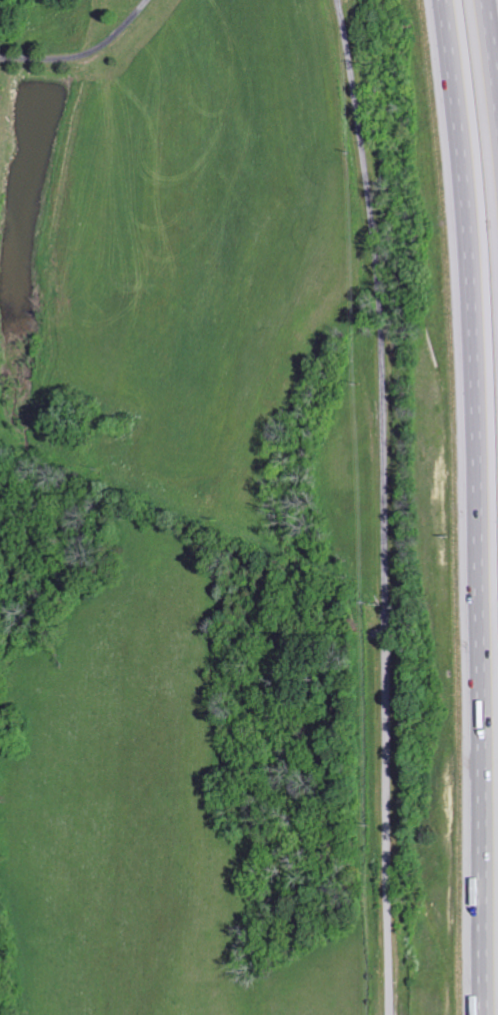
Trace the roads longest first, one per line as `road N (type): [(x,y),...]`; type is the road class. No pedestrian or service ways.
road 1 (residential): [(390,1014),(381,329),(367,180),(336,0)]
road 2 (motorway): [(457,69),(475,343),(477,1014)]

